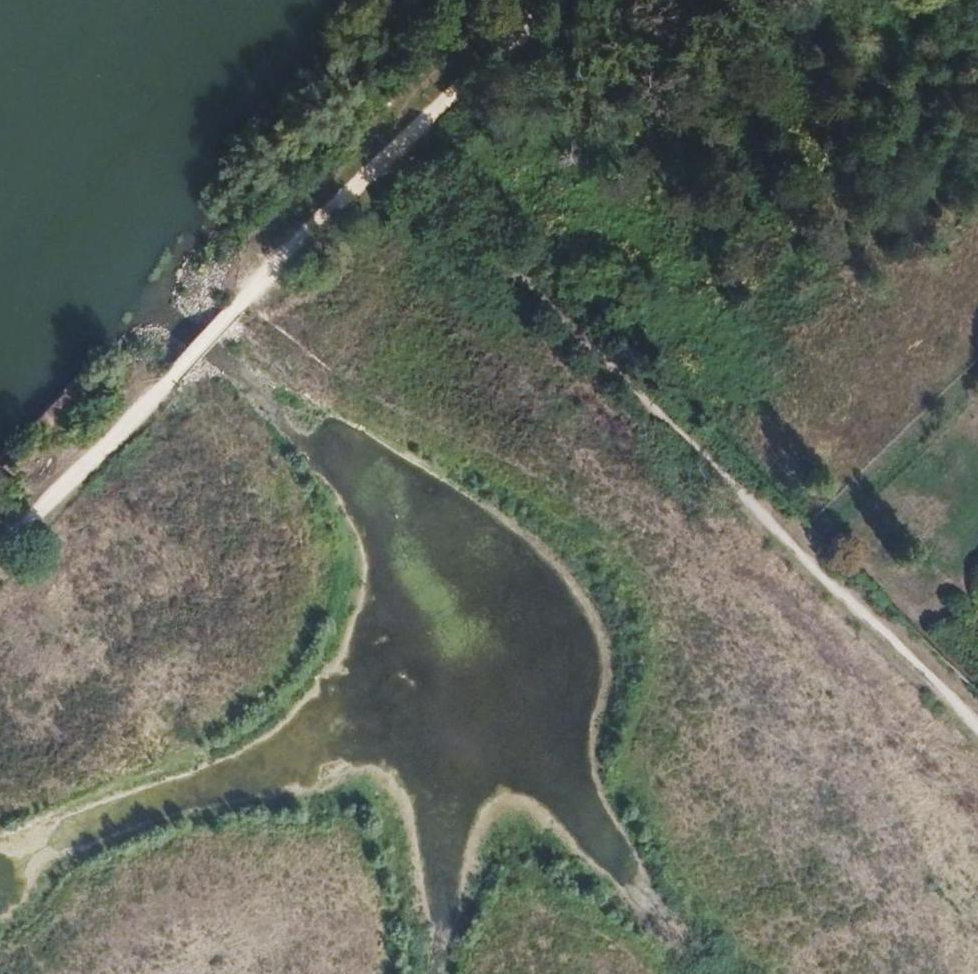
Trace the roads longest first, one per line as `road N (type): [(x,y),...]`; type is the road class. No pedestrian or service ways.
road 1 (track): [(977,724),(414,135)]

